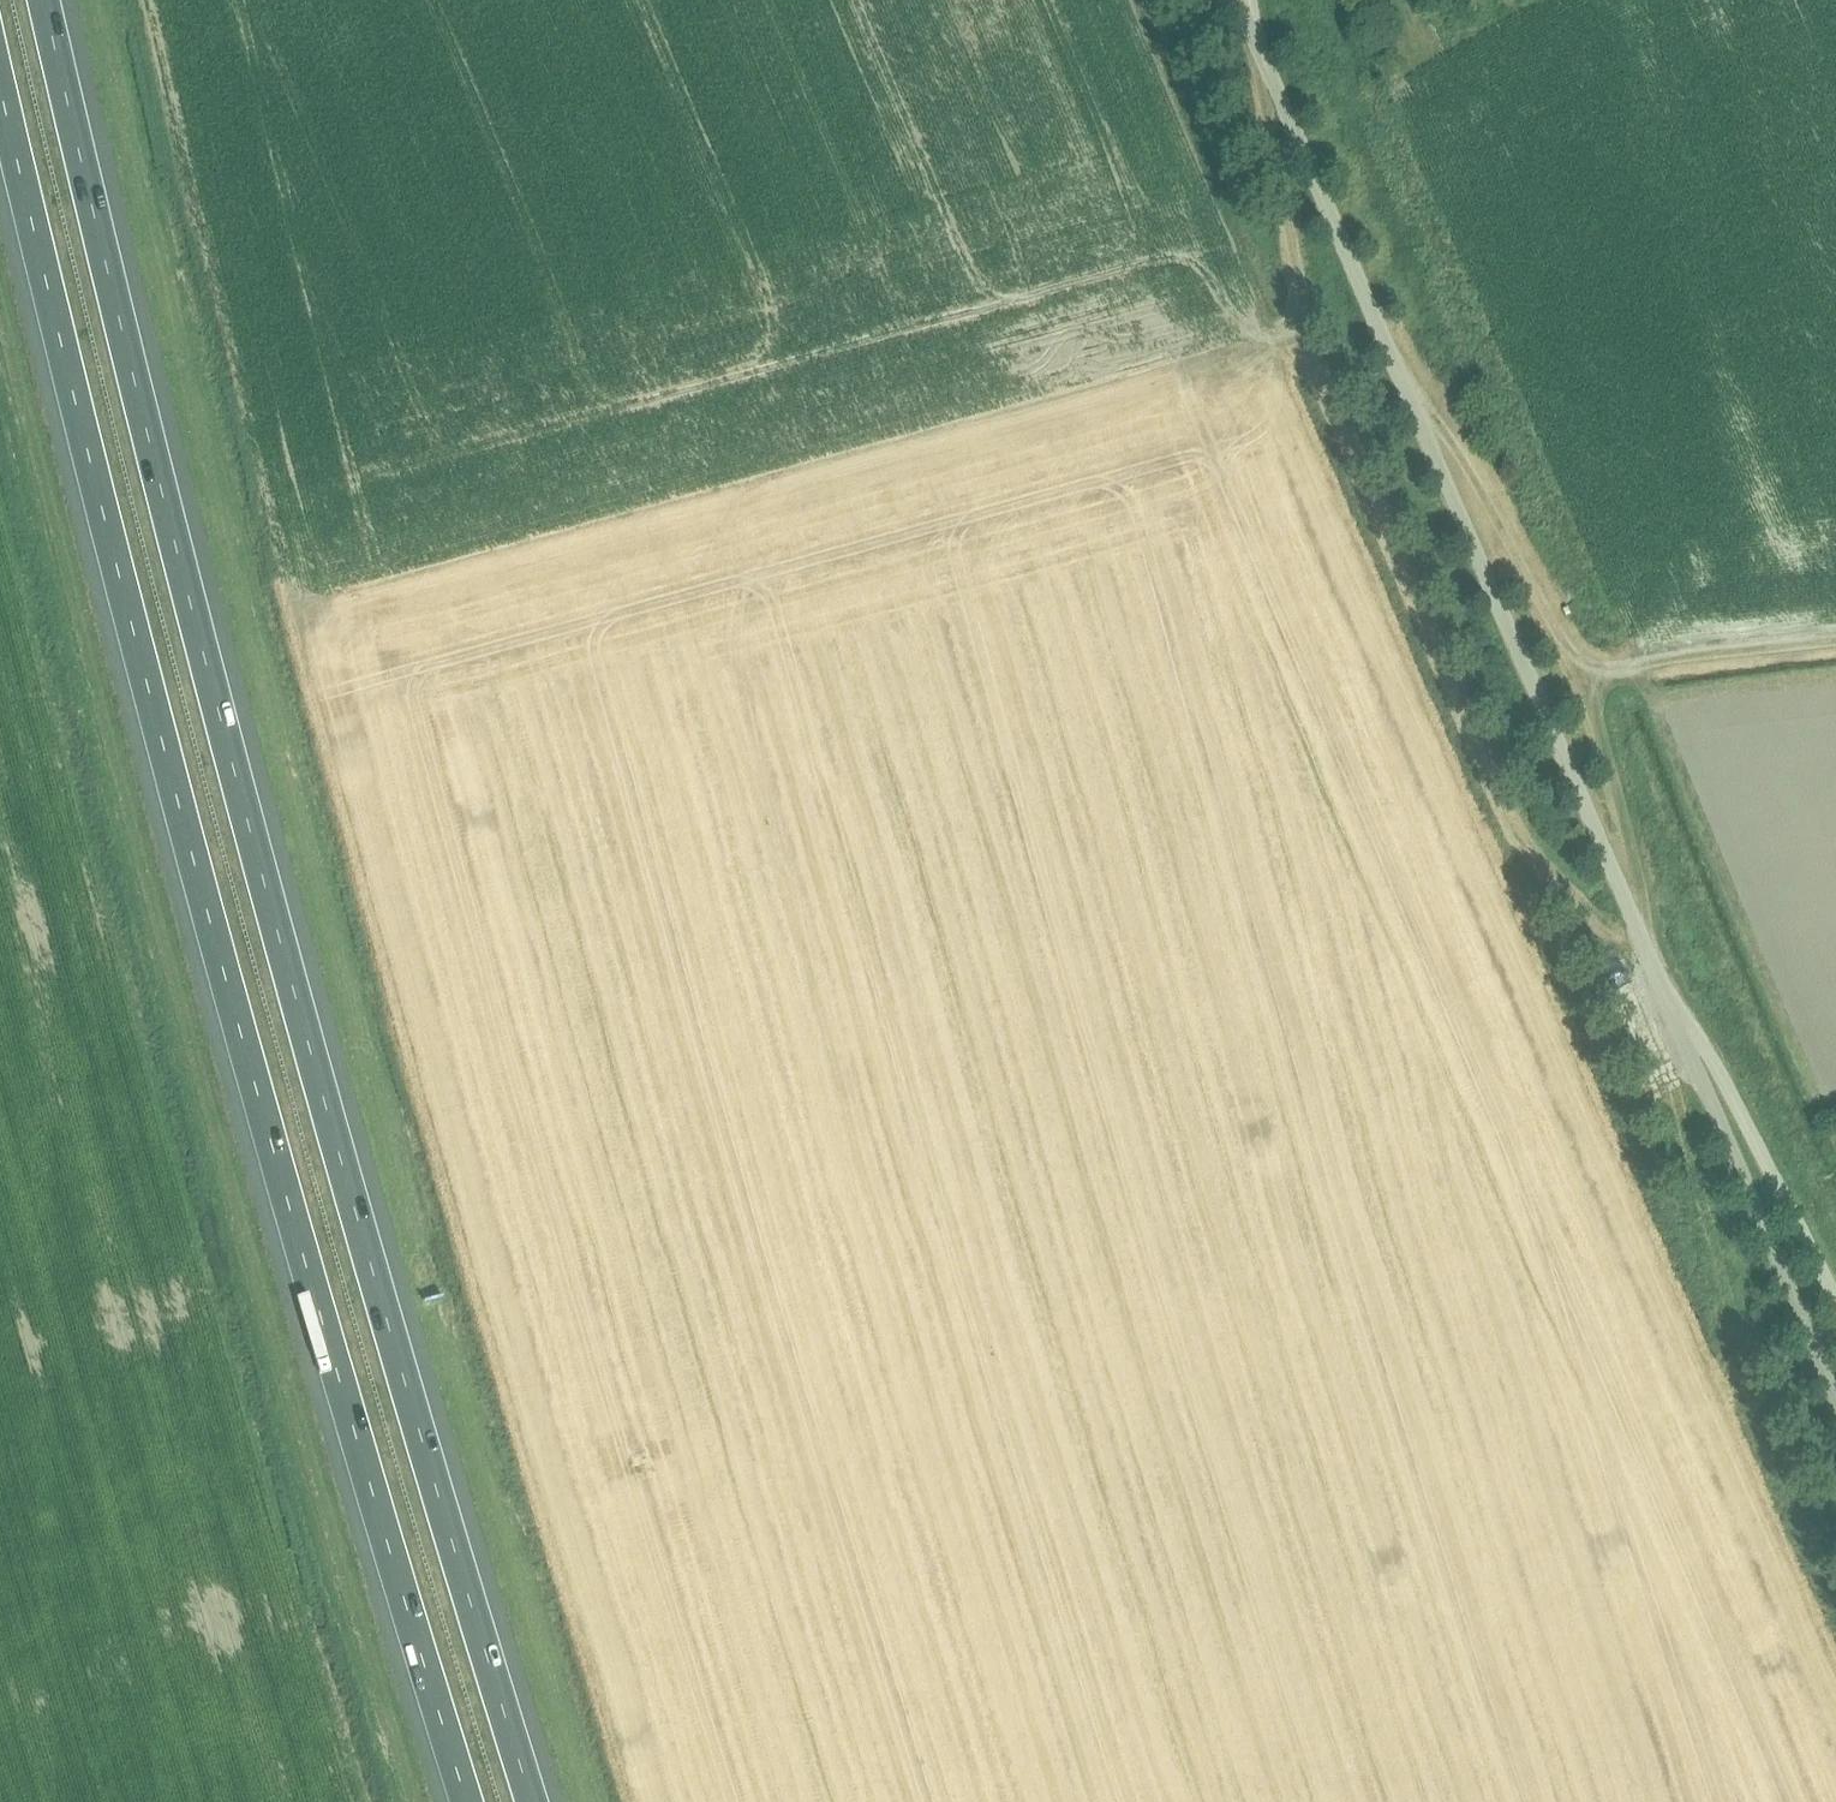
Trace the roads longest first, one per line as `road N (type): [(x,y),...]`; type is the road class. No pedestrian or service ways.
road 1 (motorway): [(532,1801),(283,958),(43,0)]
road 2 (motorway): [(0,88),(190,847),(468,1801)]
road 3 (unclassified): [(1835,1377),(1247,0)]

